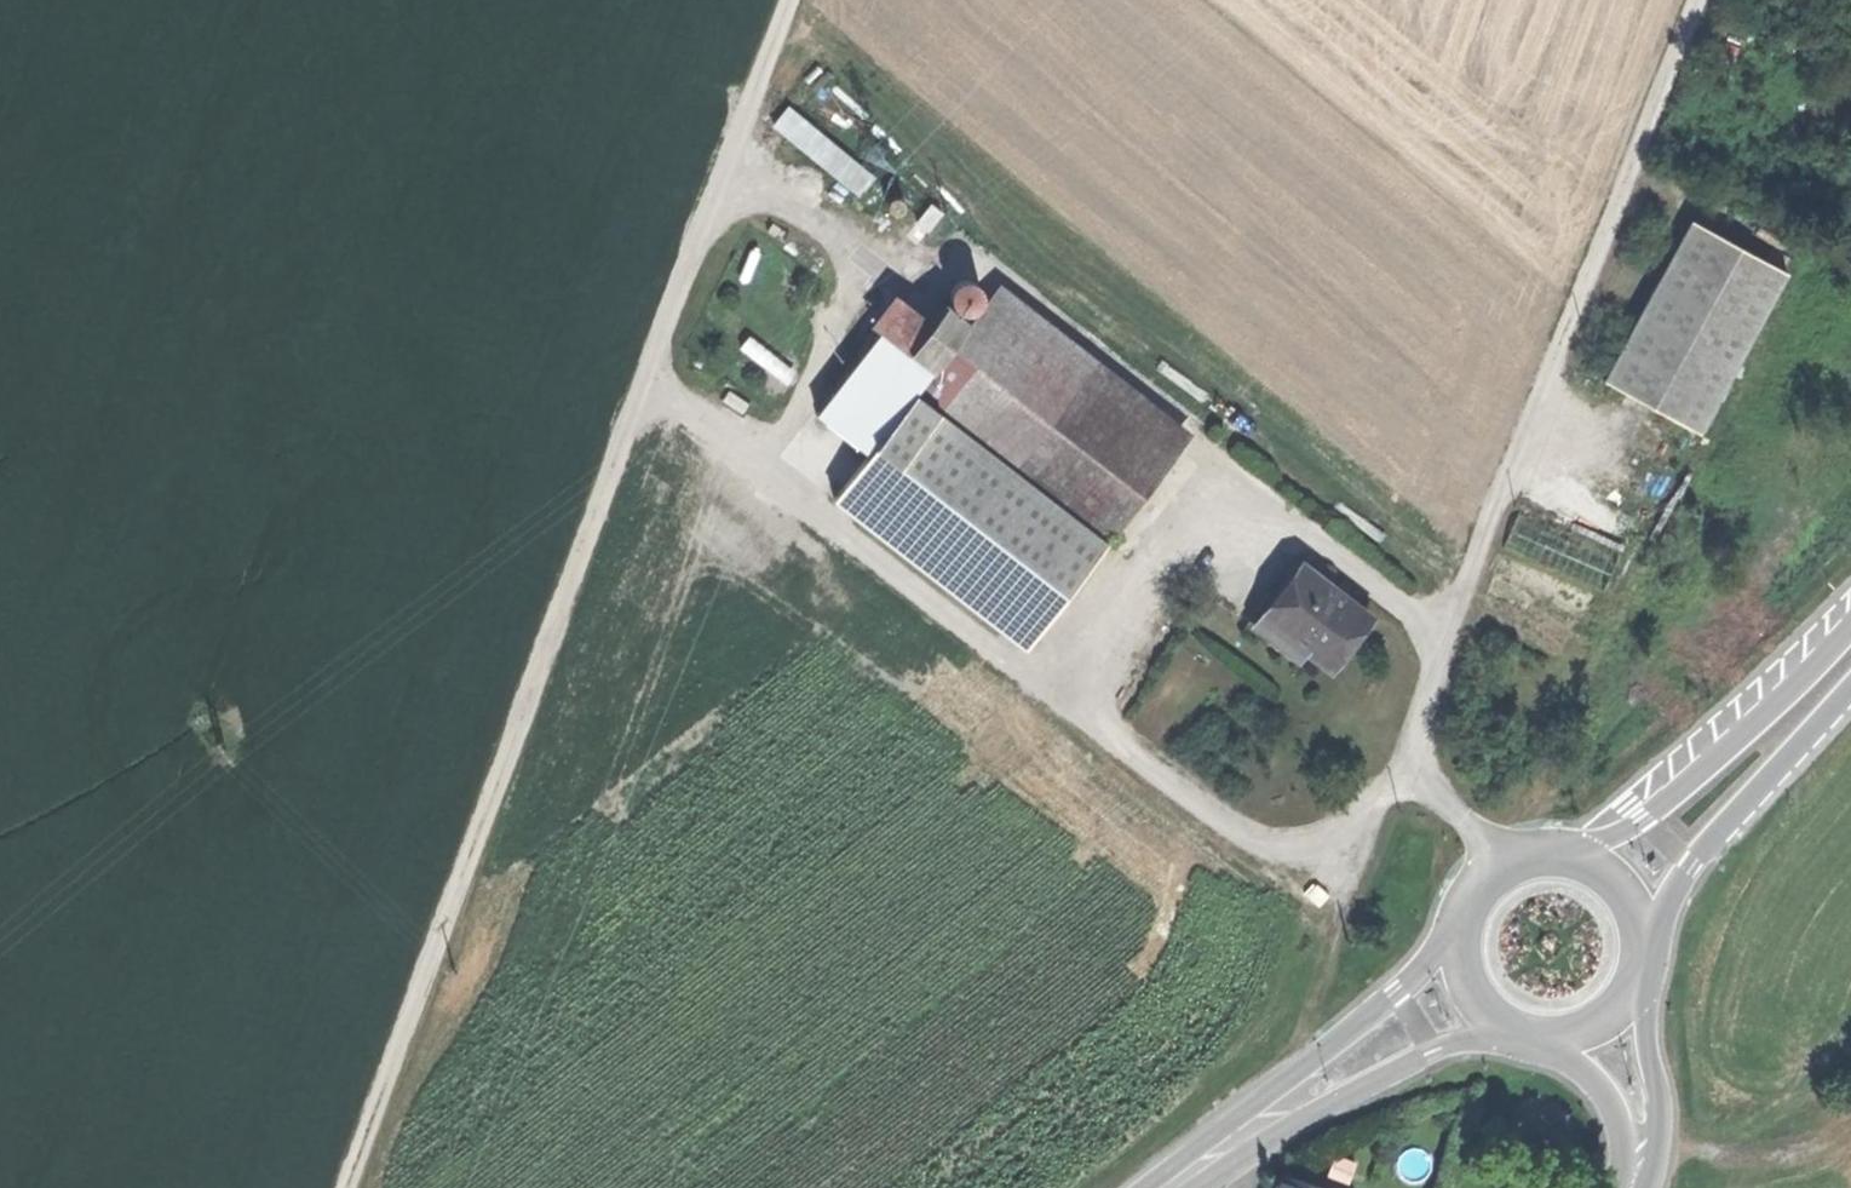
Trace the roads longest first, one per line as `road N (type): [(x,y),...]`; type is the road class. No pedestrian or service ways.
road 1 (track): [(347,1187),(792,0)]
road 2 (unclassified): [(1700,0),(1411,740),(1426,787),(1503,860)]
road 3 (secondary): [(1453,942),(1145,1187)]
road 4 (secondary): [(1850,624),(1643,820),(1566,850)]
road 5 (secondary): [(1641,927),(1850,687)]
road 6 (secondary): [(1234,1158),(1497,1023)]
road 7 (secondary): [(1634,1187),(1658,1142),(1659,1119),(1632,987)]
road 8 (track): [(1850,1123),(1774,1154),(1658,1142)]
road 9 (track): [(1696,1151),(1768,1115),(1850,1049)]
road 10 (secondary): [(1544,1038),(1608,1105),(1623,1187)]

